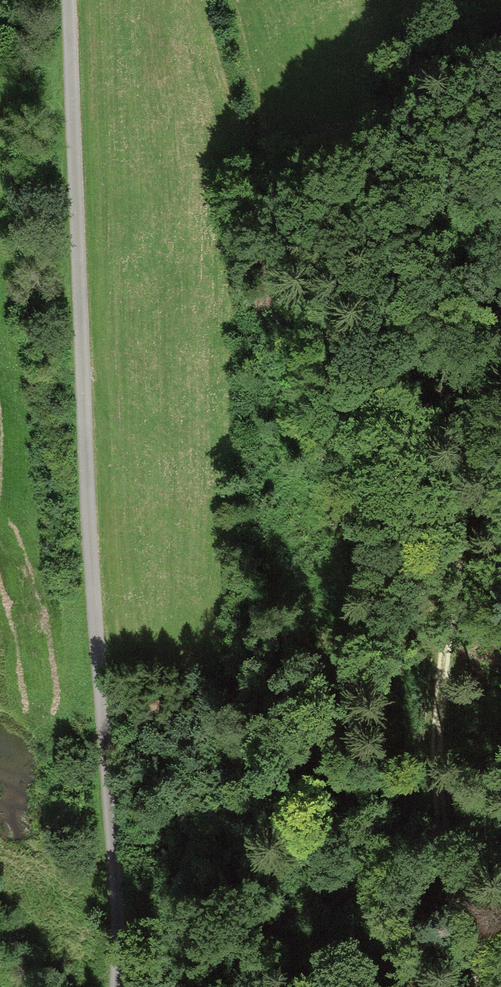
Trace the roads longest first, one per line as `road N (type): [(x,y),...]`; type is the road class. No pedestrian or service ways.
road 1 (unclassified): [(65,0),(84,526),(114,892),(109,986)]
road 2 (track): [(500,323),(461,474),(430,711),(448,876),(480,986)]

